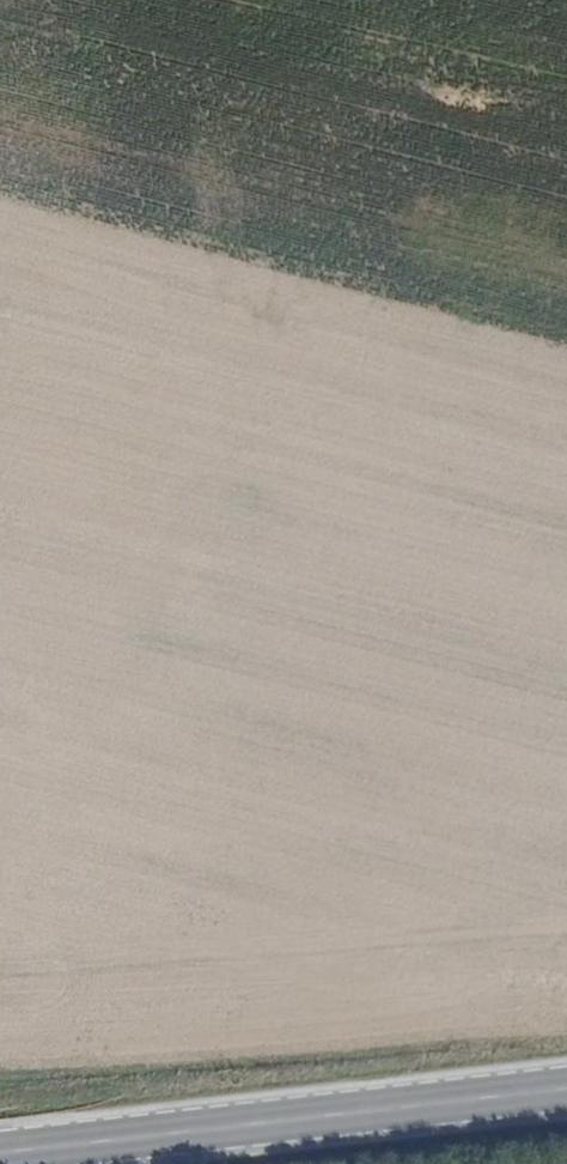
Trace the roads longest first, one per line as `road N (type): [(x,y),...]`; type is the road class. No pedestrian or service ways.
road 1 (primary): [(566,1087),(0,1151)]

